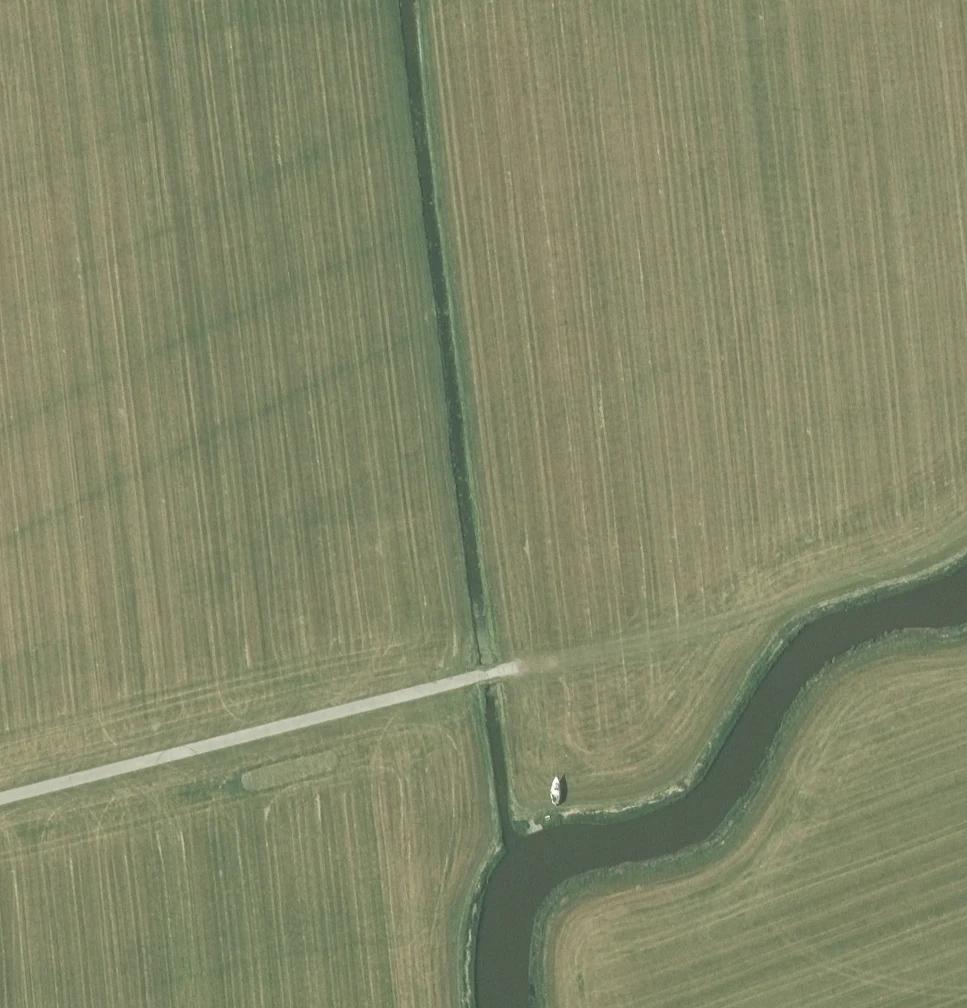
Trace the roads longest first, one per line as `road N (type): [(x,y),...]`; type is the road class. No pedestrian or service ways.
road 1 (track): [(519,664),(0,797)]

